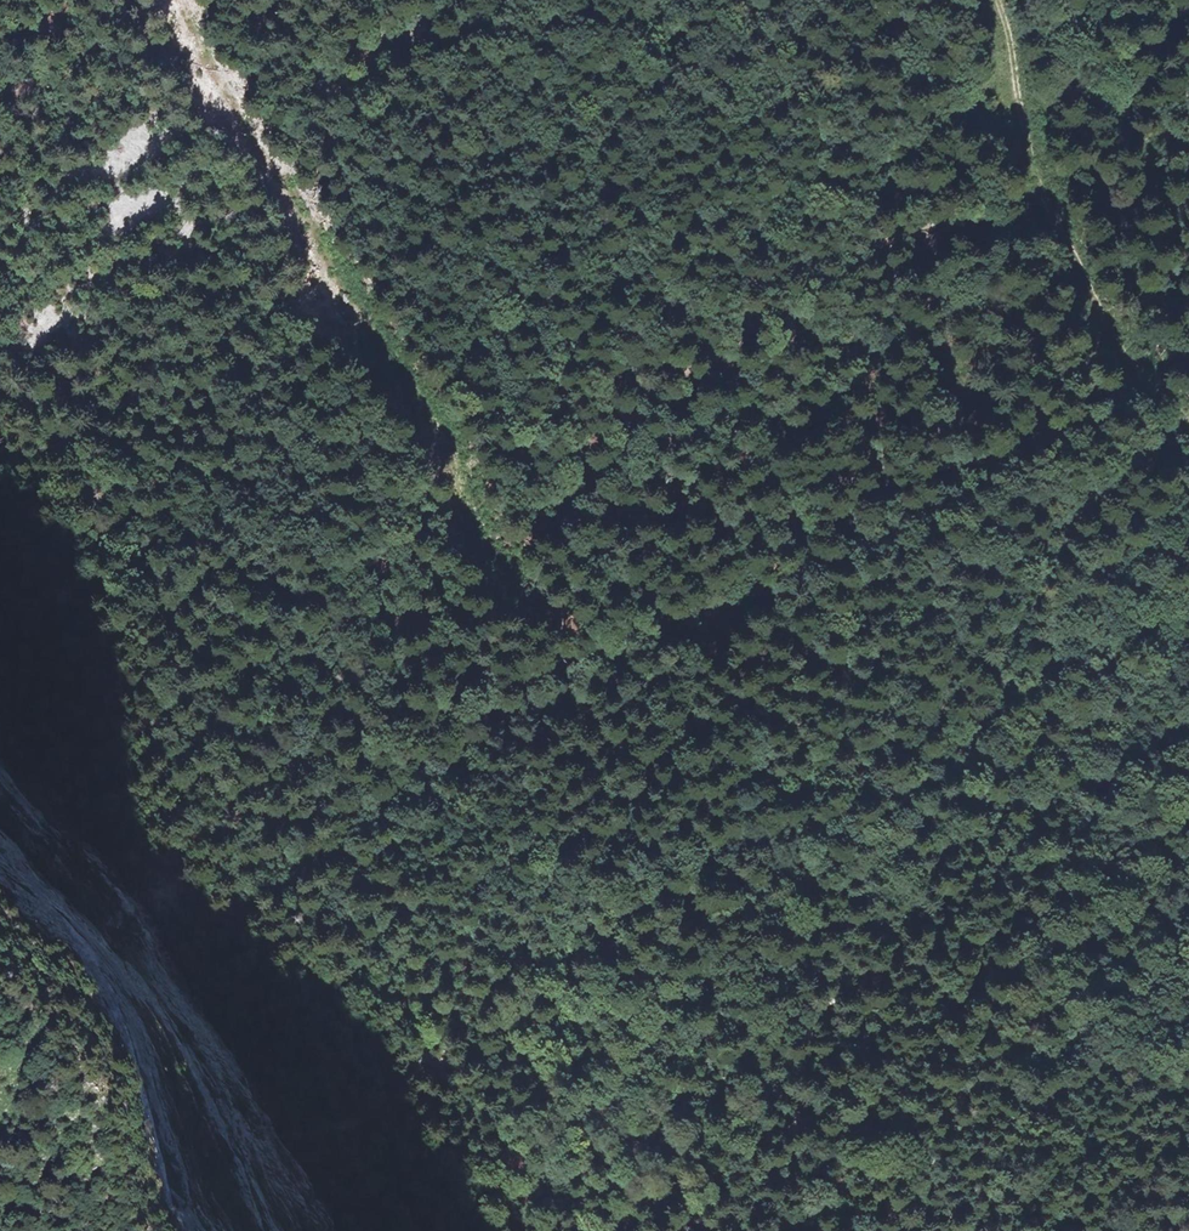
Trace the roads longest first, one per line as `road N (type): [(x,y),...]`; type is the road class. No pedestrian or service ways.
road 1 (track): [(177,0),(226,101),(457,461),(467,516),(486,549),(528,595)]
road 2 (track): [(1001,0),(1046,203),(1127,353),(1188,424)]

